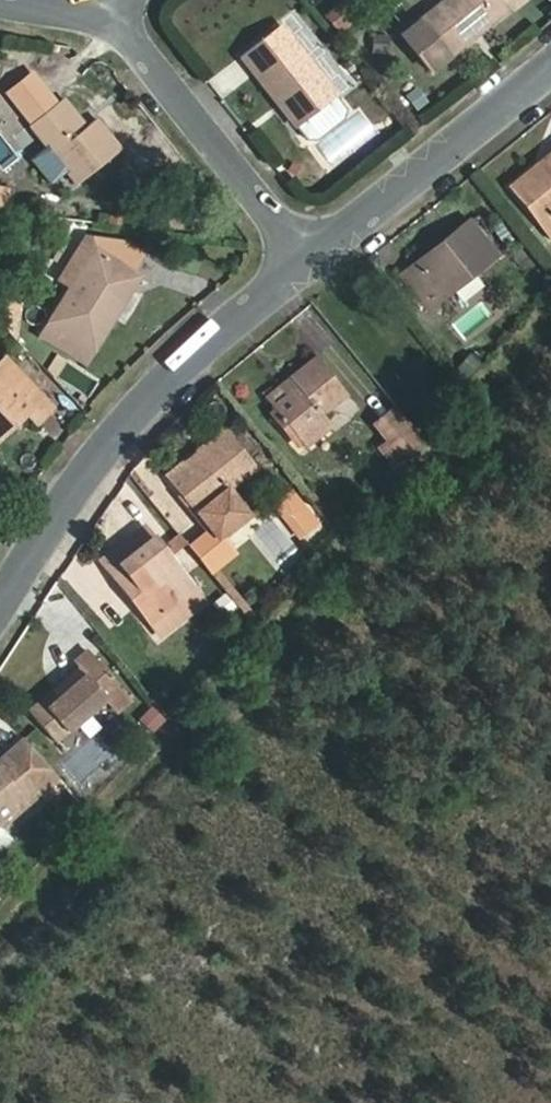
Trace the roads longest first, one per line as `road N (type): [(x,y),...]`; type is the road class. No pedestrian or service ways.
road 1 (residential): [(309,261),(127,416),(0,597)]
road 2 (residential): [(107,1),(120,32),(309,261)]
road 3 (residential): [(550,76),(309,261)]

